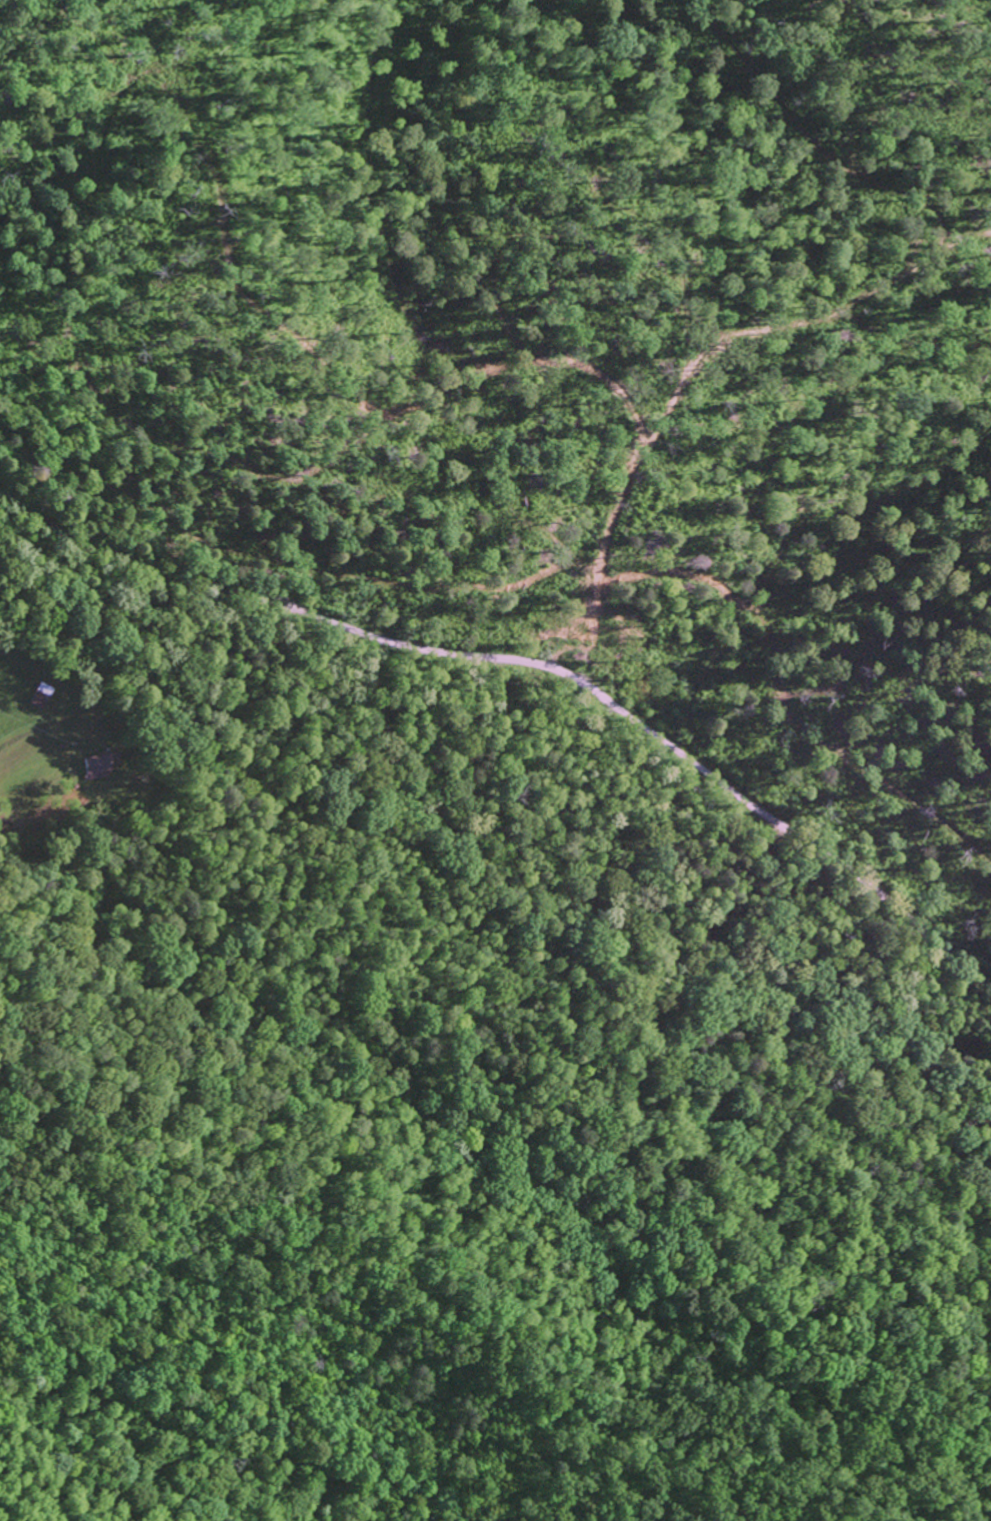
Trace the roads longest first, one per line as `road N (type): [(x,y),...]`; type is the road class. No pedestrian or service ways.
road 1 (residential): [(990,989),(844,869),(585,680),(539,665),(400,649),(264,605),(192,592),(64,548),(0,505)]
road 2 (residential): [(0,1119),(171,1142)]

